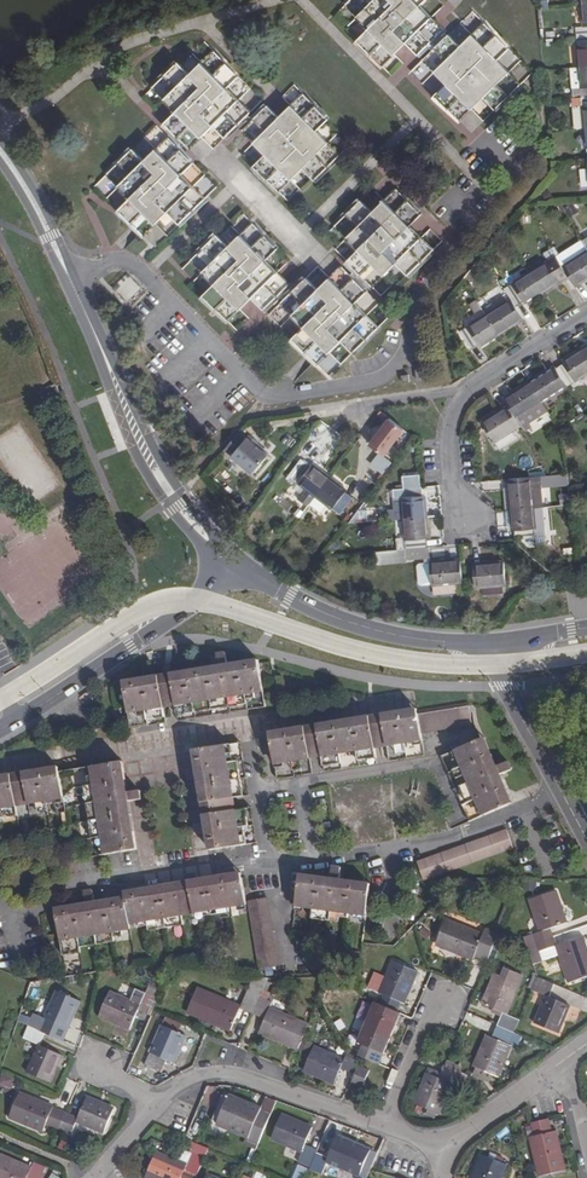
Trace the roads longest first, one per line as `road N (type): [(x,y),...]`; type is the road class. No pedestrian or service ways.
road 1 (residential): [(70,279),(127,263),(262,398),(371,382),(405,358),(416,292),(452,242),(486,214),(493,158)]
road 2 (tertiary): [(239,569),(157,475),(70,279)]
road 3 (residential): [(0,727),(239,569)]
road 4 (residential): [(466,514),(450,479),(449,427),(472,390),(586,321)]
road 5 (tertiary): [(480,646),(333,620),(239,569)]
road 6 (residential): [(384,1122),(220,1074),(175,1089),(156,1110)]
road 7 (residential): [(586,836),(480,646)]
road 8 (tertiary): [(70,279),(0,151)]
road 9 (residential): [(560,1064),(446,1145)]
road 10 (residential): [(445,1006),(384,1122)]

